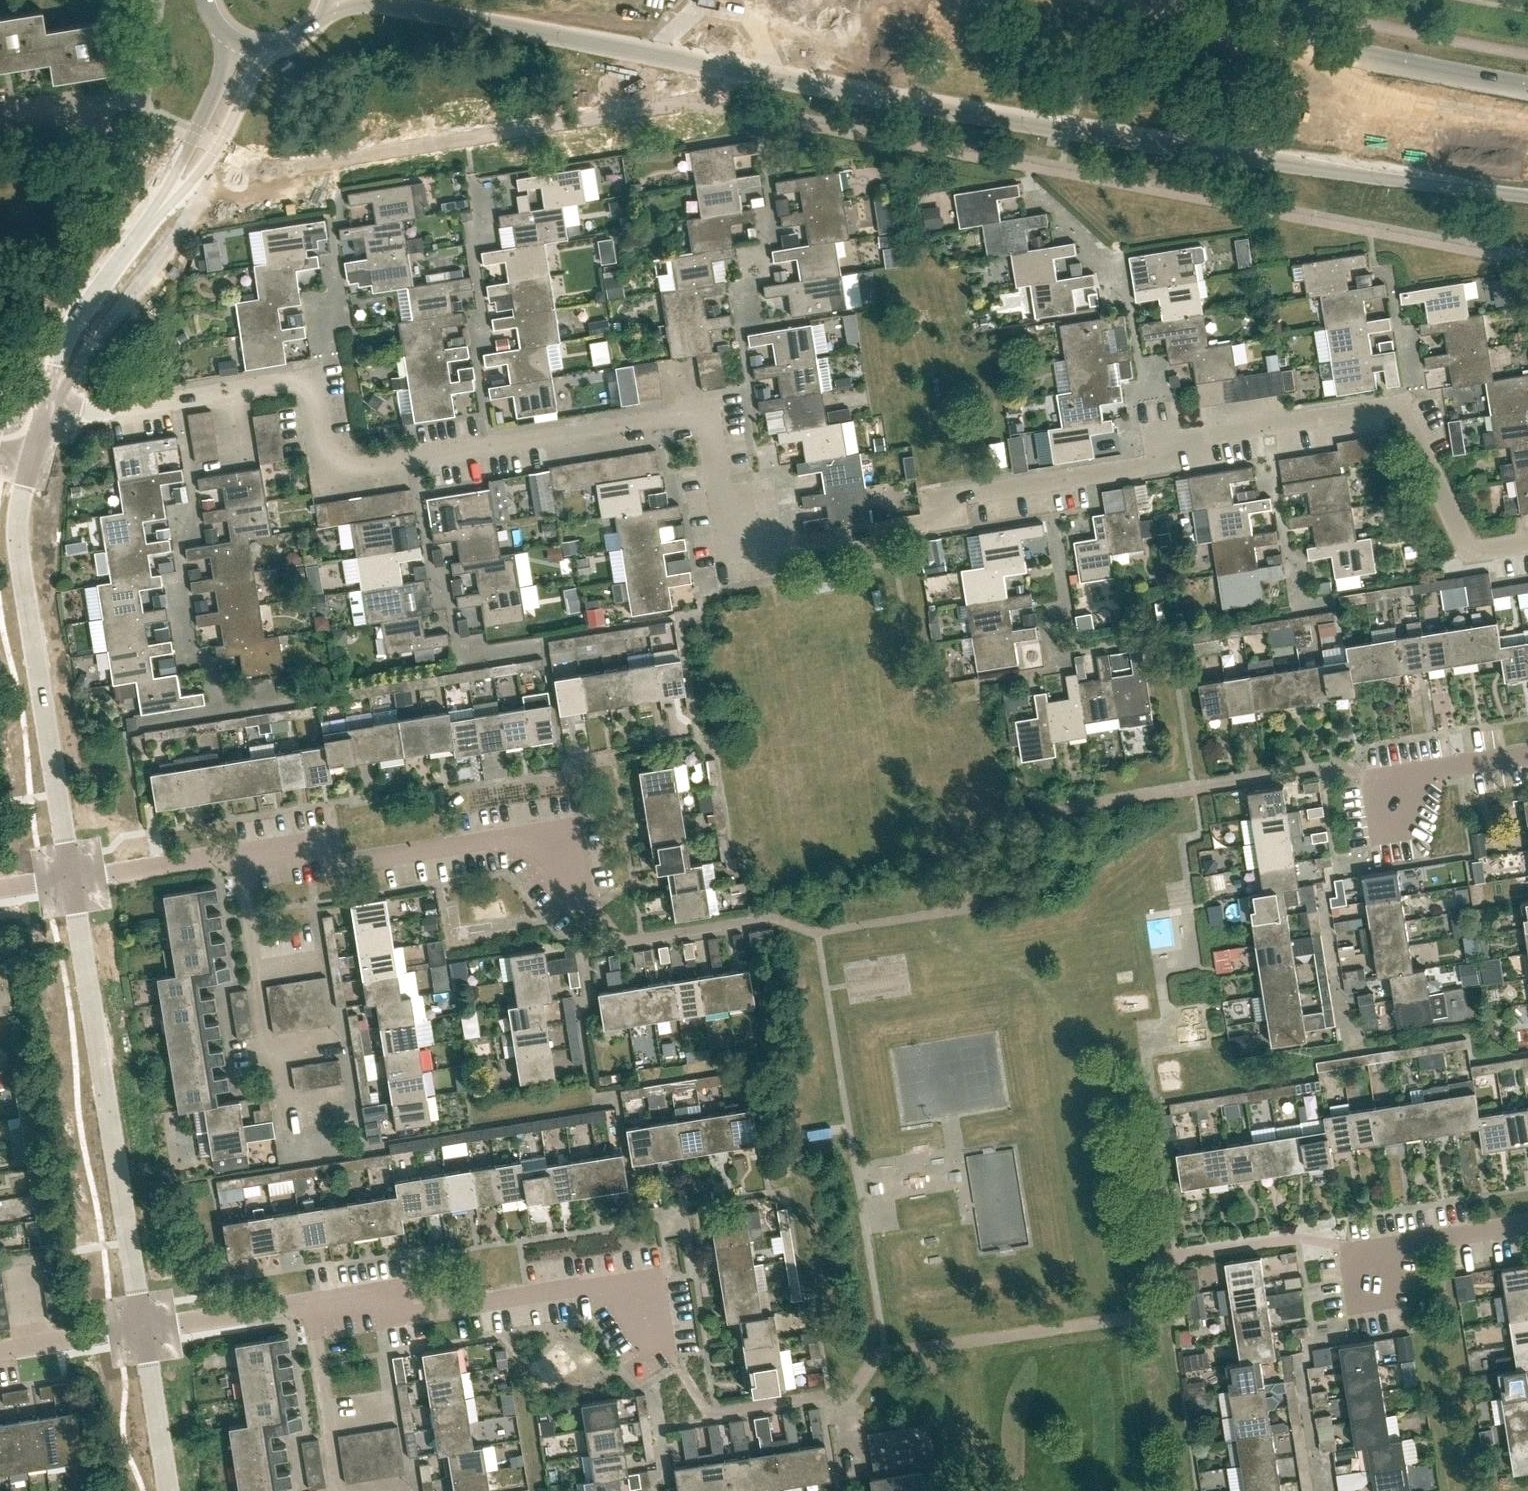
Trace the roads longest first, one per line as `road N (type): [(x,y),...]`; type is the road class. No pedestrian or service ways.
road 1 (residential): [(1527,543),(1469,552),(1406,412),(1385,406),(1171,442),(1147,466),(965,496),(926,521),(731,556),(708,412),(336,473),(321,377),(105,411),(36,408)]
road 2 (tertiary): [(339,0),(960,116),(1527,197)]
road 3 (residential): [(69,880),(311,842),(318,870),(541,835),(566,860)]
road 4 (unclassified): [(139,1332),(69,880)]
road 5 (unclassified): [(69,880),(21,564),(26,444)]
road 6 (tertiary): [(1527,85),(1144,0)]
road 7 (residential): [(309,1306),(383,1294),(424,1314),(624,1289),(652,1320)]
road 8 (unclassified): [(36,408),(59,350),(171,201)]
road 9 (residential): [(340,1490),(309,1306)]
road 10 (unclassified): [(171,201),(223,141),(261,54)]
road 11 (residential): [(139,1332),(309,1306)]
road 12 (unclassified): [(229,41),(171,201)]
road 13 (residential): [(1527,1227),(1404,1245),(1373,1269)]
road 14 (unclassified): [(164,1490),(139,1332)]
road 15 (residential): [(1394,795),(1431,770),(1527,755)]
road 16 (residential): [(0,1350),(139,1332)]

